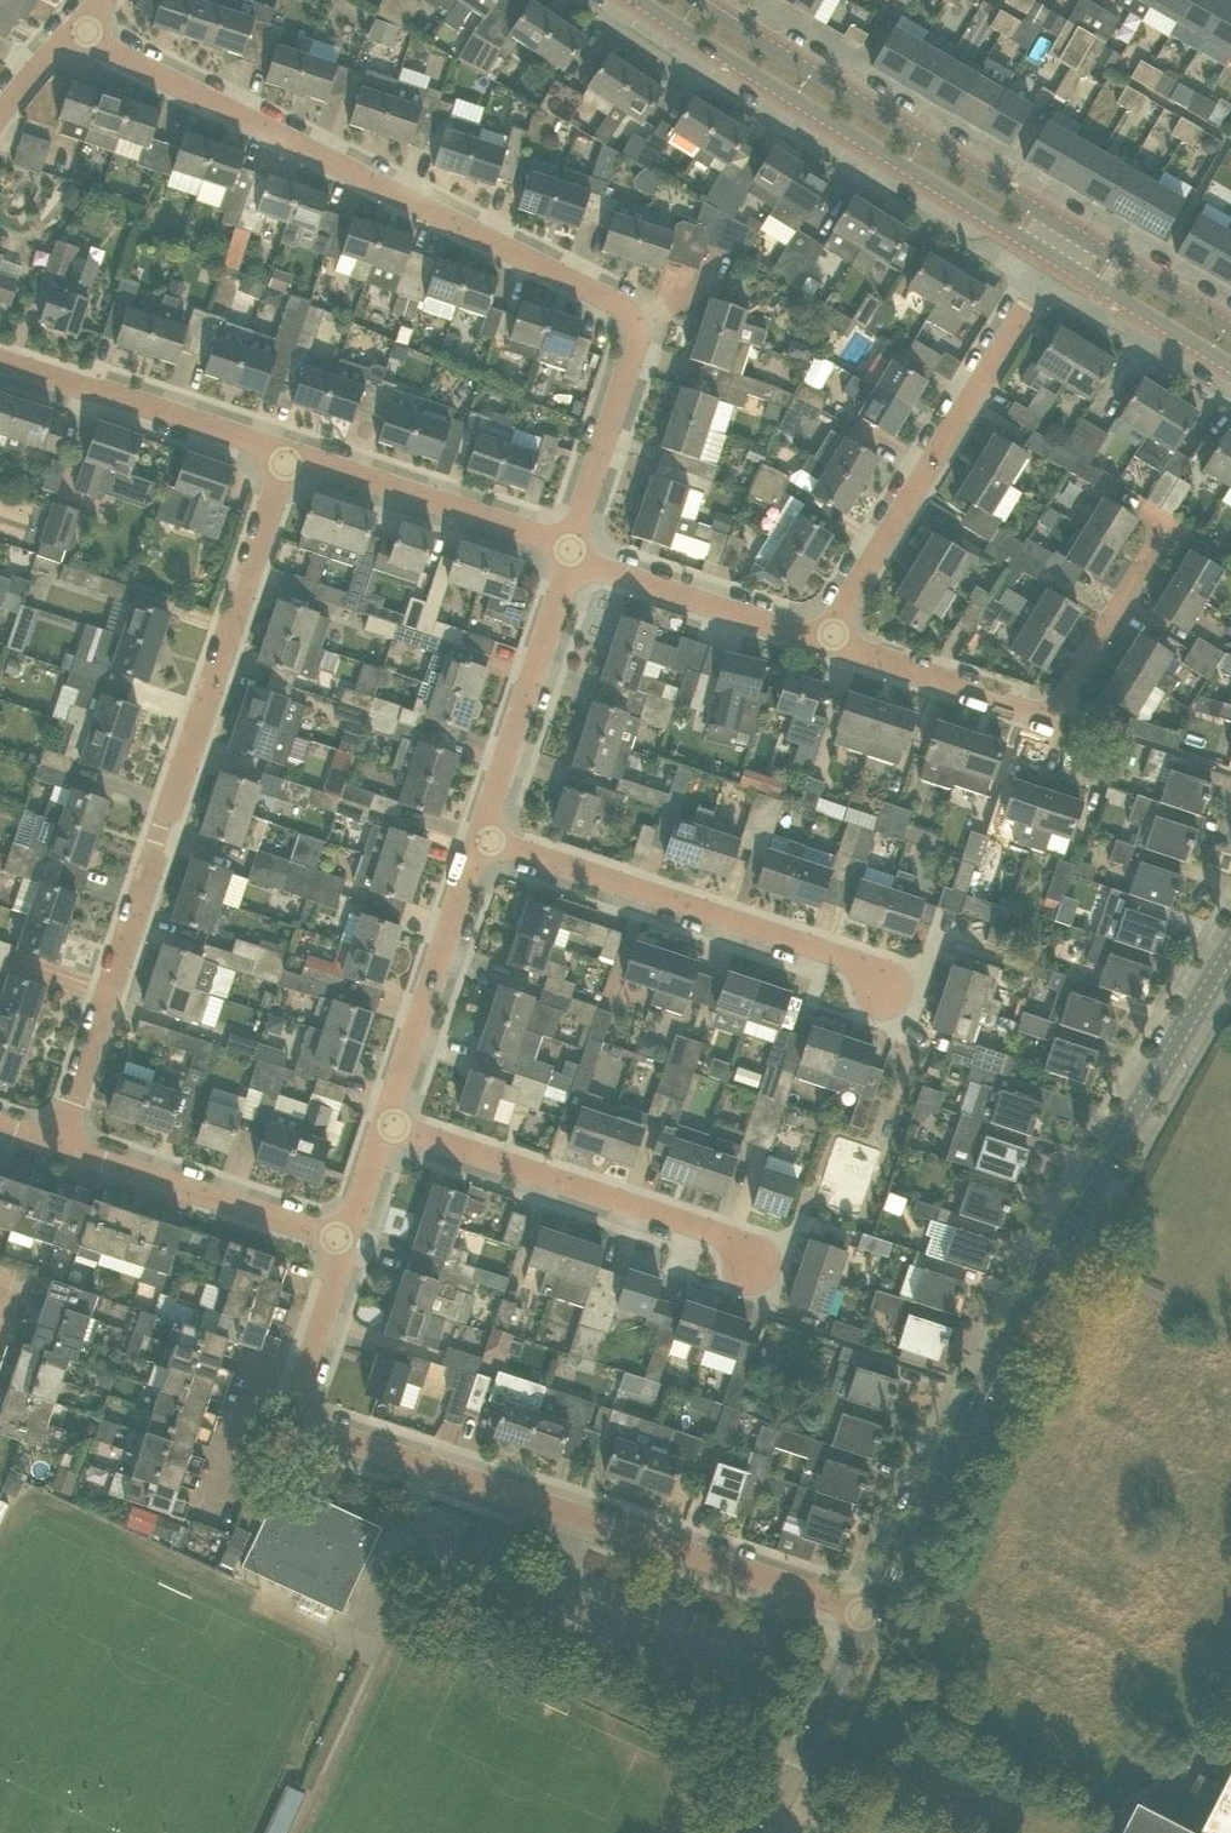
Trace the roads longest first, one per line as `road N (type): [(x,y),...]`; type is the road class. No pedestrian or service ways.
road 1 (residential): [(570,549),(638,342),(629,307),(74,32)]
road 2 (residential): [(871,1602),(307,1427),(297,1400),(346,1240)]
road 3 (tertiary): [(871,1602),(1230,963)]
road 4 (residential): [(57,1149),(288,456)]
road 5 (secondary): [(635,0),(1054,260)]
road 6 (residential): [(829,642),(1056,717),(1167,530)]
road 7 (secondary): [(1071,232),(691,0)]
road 8 (residential): [(829,642),(851,588),(1054,260)]
road 9 (residential): [(883,990),(871,970),(836,955),(484,839)]
road 10 (residential): [(753,1267),(739,1237),(387,1122)]
road 11 (residential): [(0,360),(288,456)]
road 12 (residential): [(346,1240),(57,1149)]
road 13 (residential): [(484,839),(570,549)]
road 14 (residential): [(387,1122),(484,839)]
road 15 (residential): [(288,456),(570,549)]
road 16 (residential): [(570,549),(829,642)]
road 17 (tertiary): [(768,1818),(871,1602)]
road 18 (secondary): [(1054,260),(1230,368)]
road 19 (secondary): [(1230,328),(1071,232)]
road 20 (residential): [(346,1240),(387,1122)]

